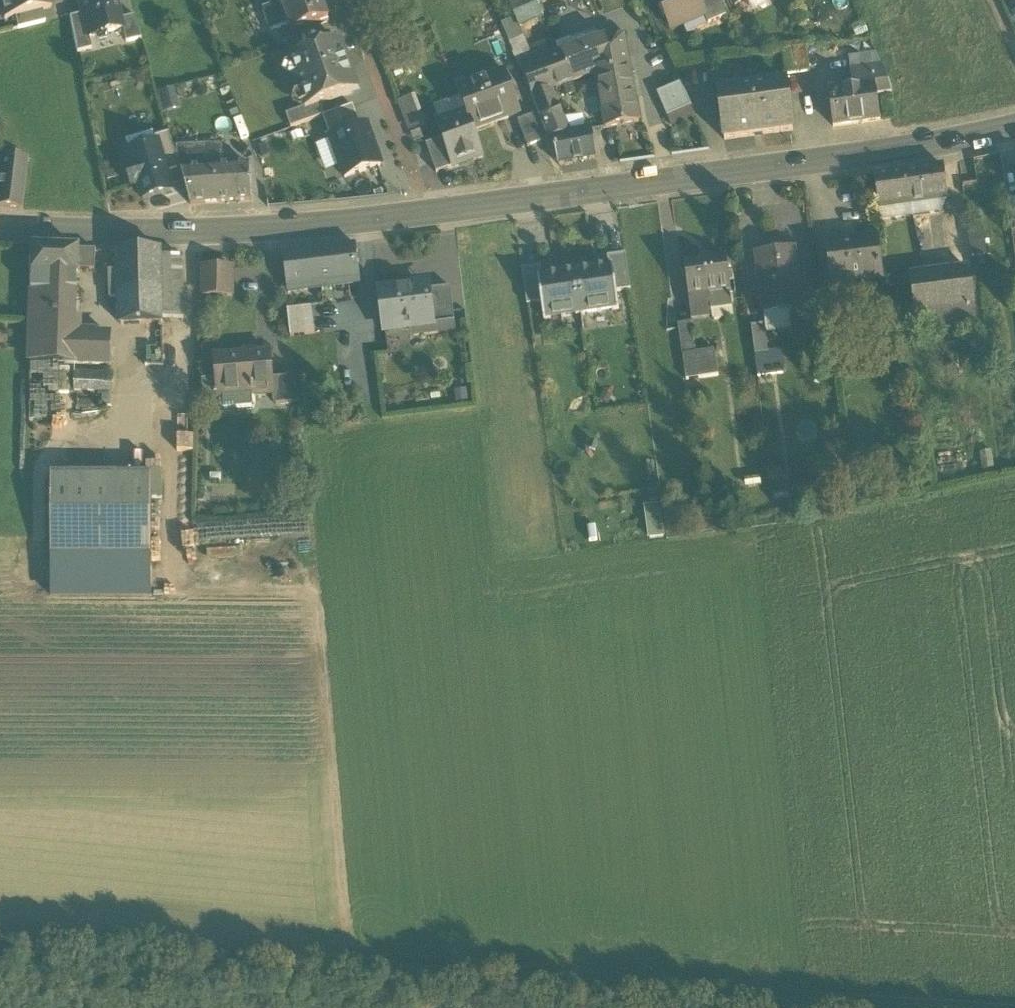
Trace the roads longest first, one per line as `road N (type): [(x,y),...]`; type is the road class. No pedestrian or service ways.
road 1 (track): [(976,1007),(365,957)]
road 2 (secondary): [(1014,123),(879,153),(426,212)]
road 3 (secondary): [(426,212),(244,230),(0,228)]
road 4 (residential): [(350,0),(426,212)]

